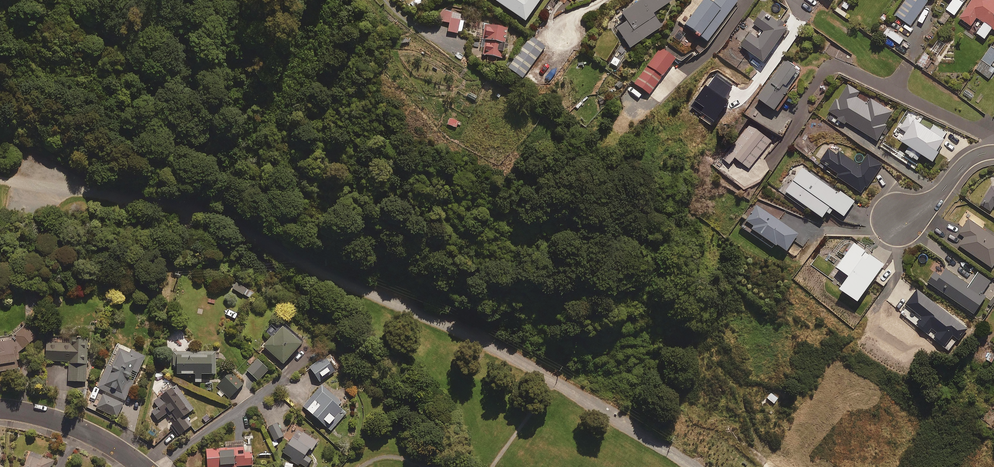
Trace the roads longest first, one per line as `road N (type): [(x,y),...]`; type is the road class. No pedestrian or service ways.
road 1 (residential): [(691,466),(509,355),(240,225),(113,192),(0,180)]
road 2 (residential): [(143,466),(64,423),(0,408)]

